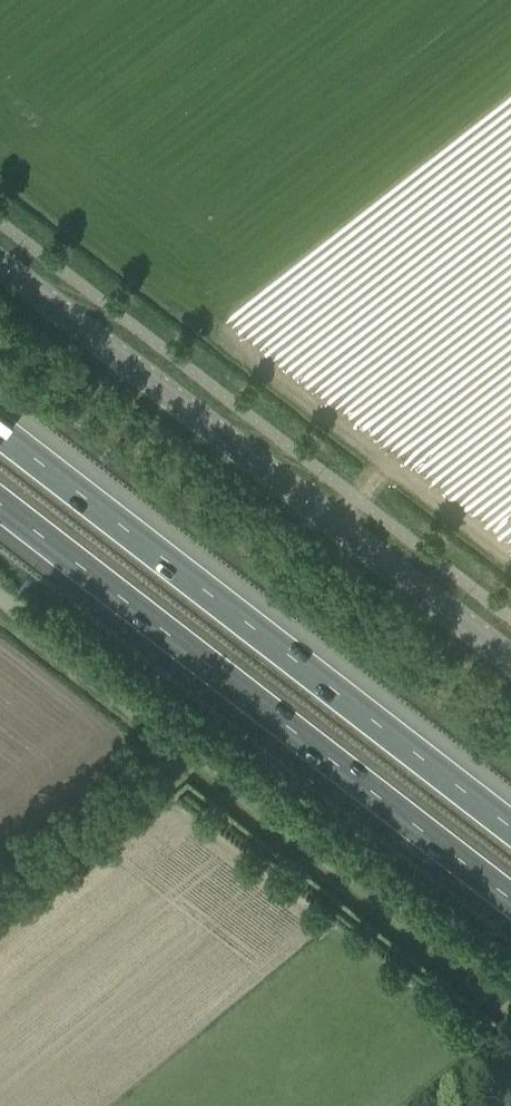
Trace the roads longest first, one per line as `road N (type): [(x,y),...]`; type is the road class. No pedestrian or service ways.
road 1 (unclassified): [(510,655),(0,258)]
road 2 (motorway): [(510,828),(0,432)]
road 3 (motorway): [(0,505),(510,901)]
road 4 (unclassified): [(510,997),(0,603)]

